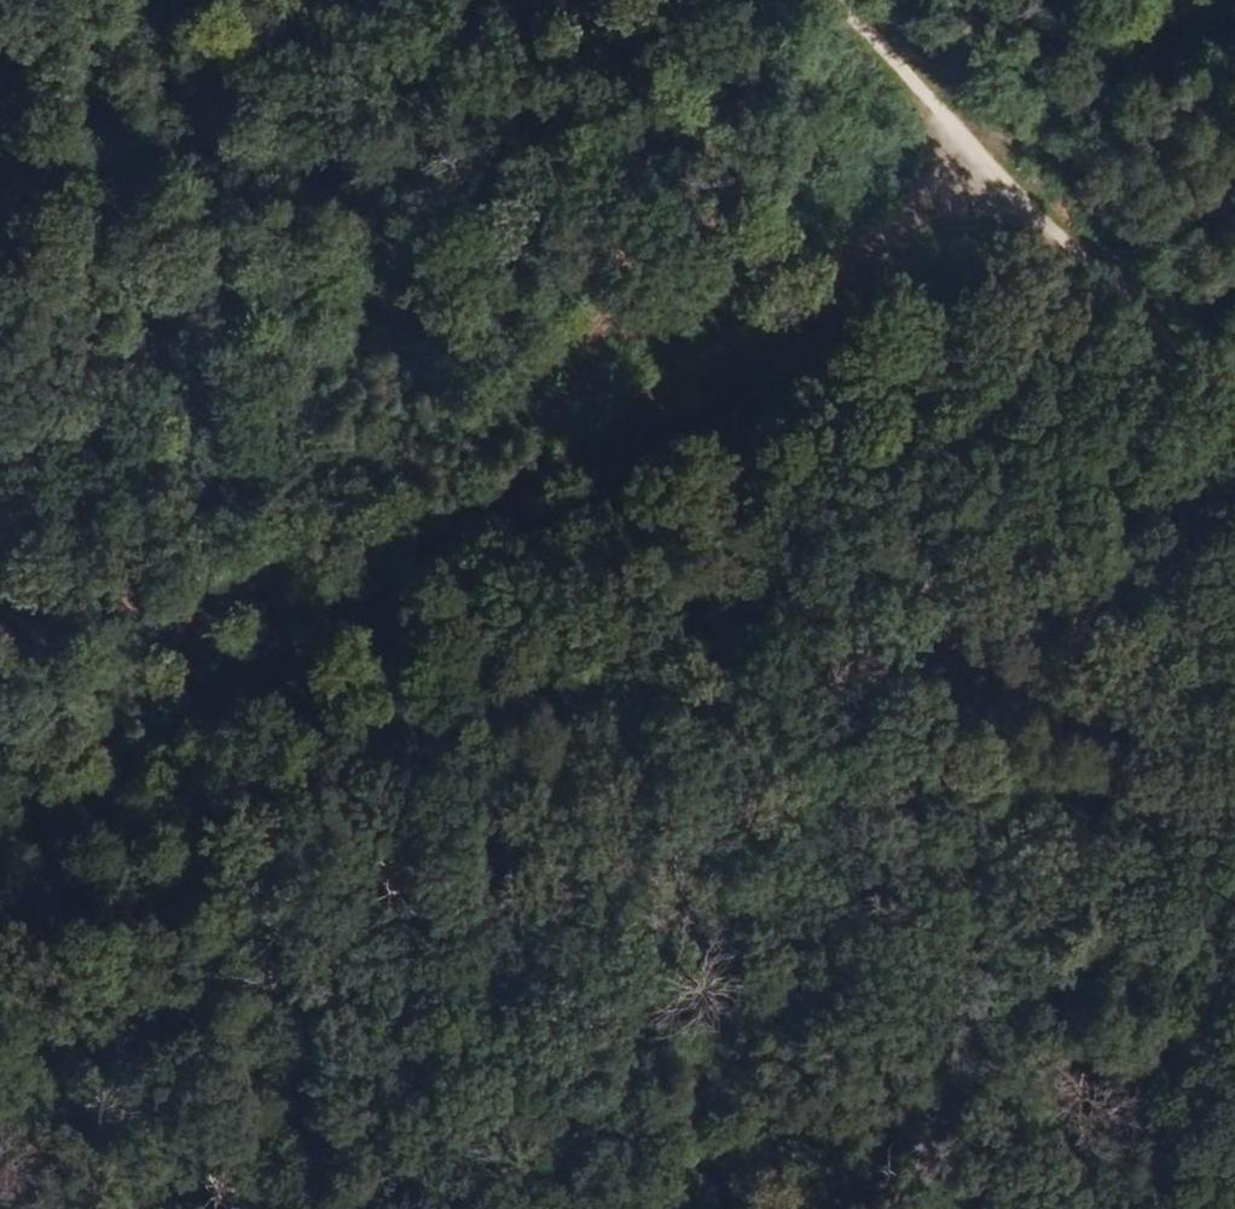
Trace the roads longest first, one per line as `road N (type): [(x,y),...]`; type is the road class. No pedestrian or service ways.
road 1 (track): [(0,843),(1206,0)]

